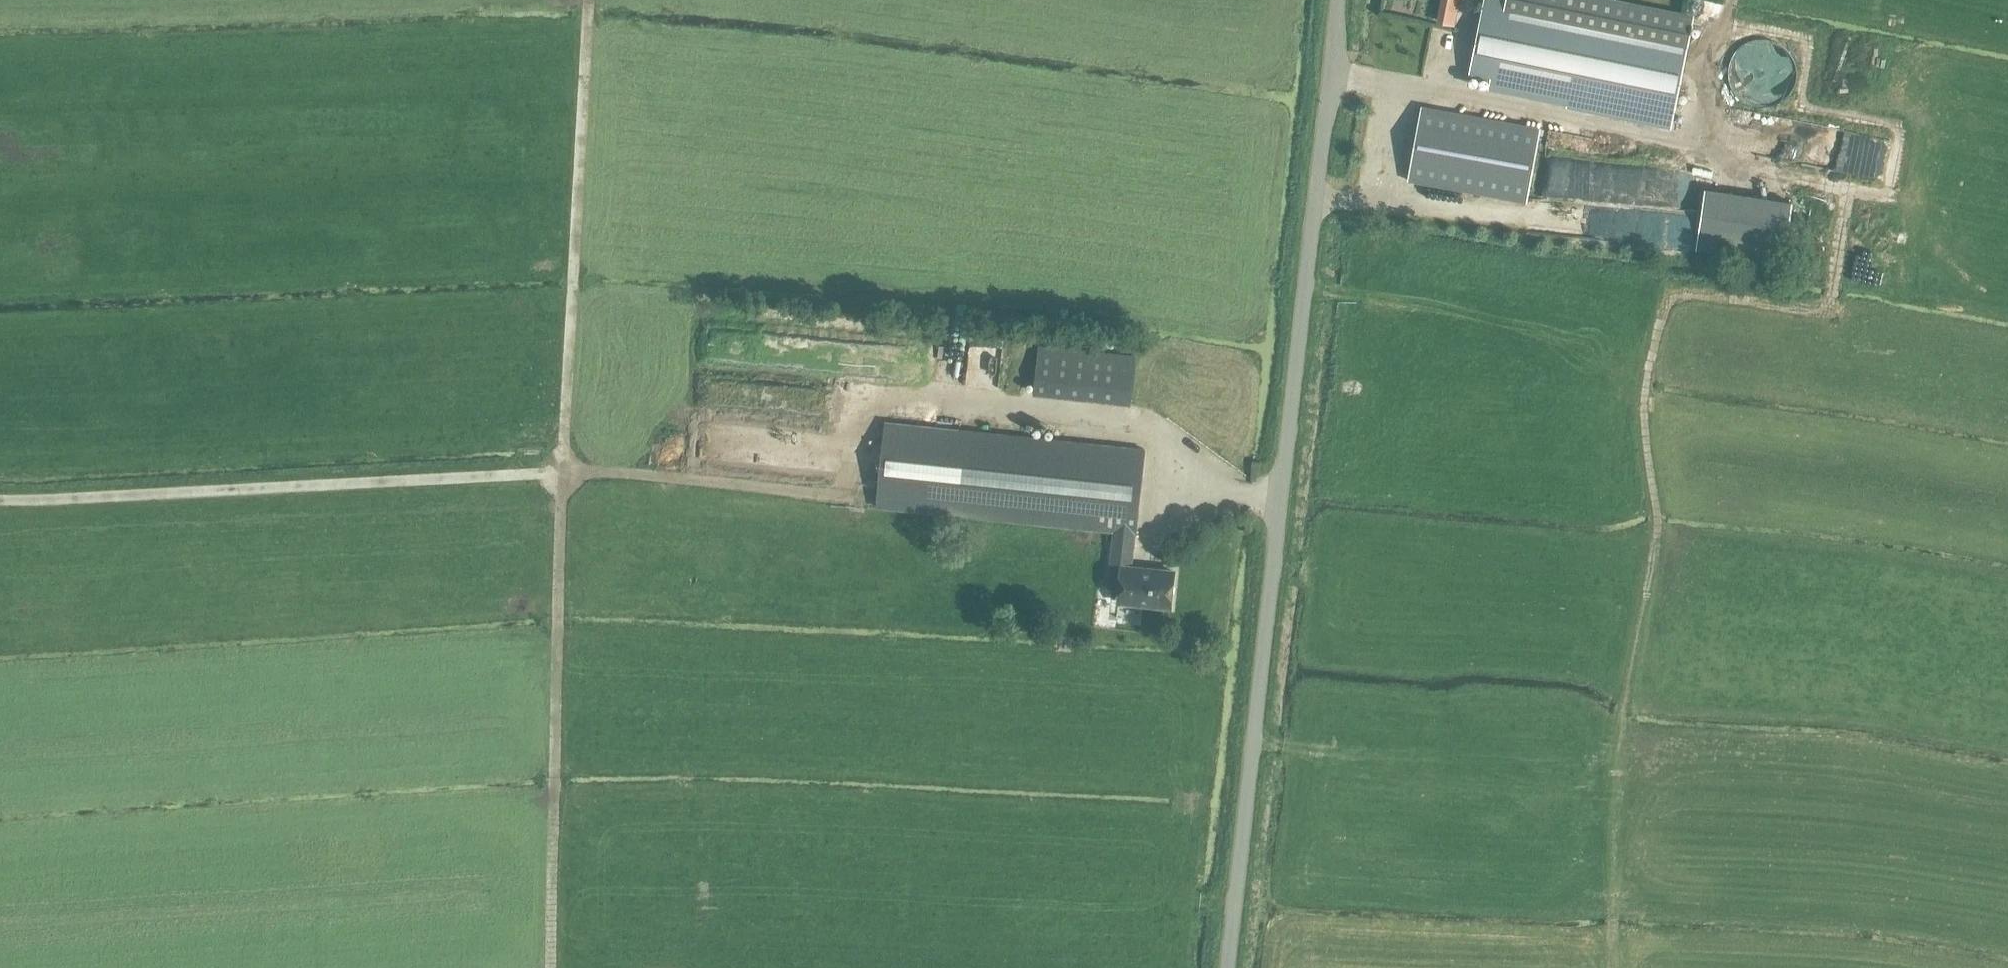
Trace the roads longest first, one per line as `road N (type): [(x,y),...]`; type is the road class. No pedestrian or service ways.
road 1 (track): [(1276,503),(1160,433),(865,393),(841,497),(559,473),(0,497)]
road 2 (unclassified): [(1227,967),(1330,0)]
road 3 (track): [(589,0),(559,473),(553,967)]

